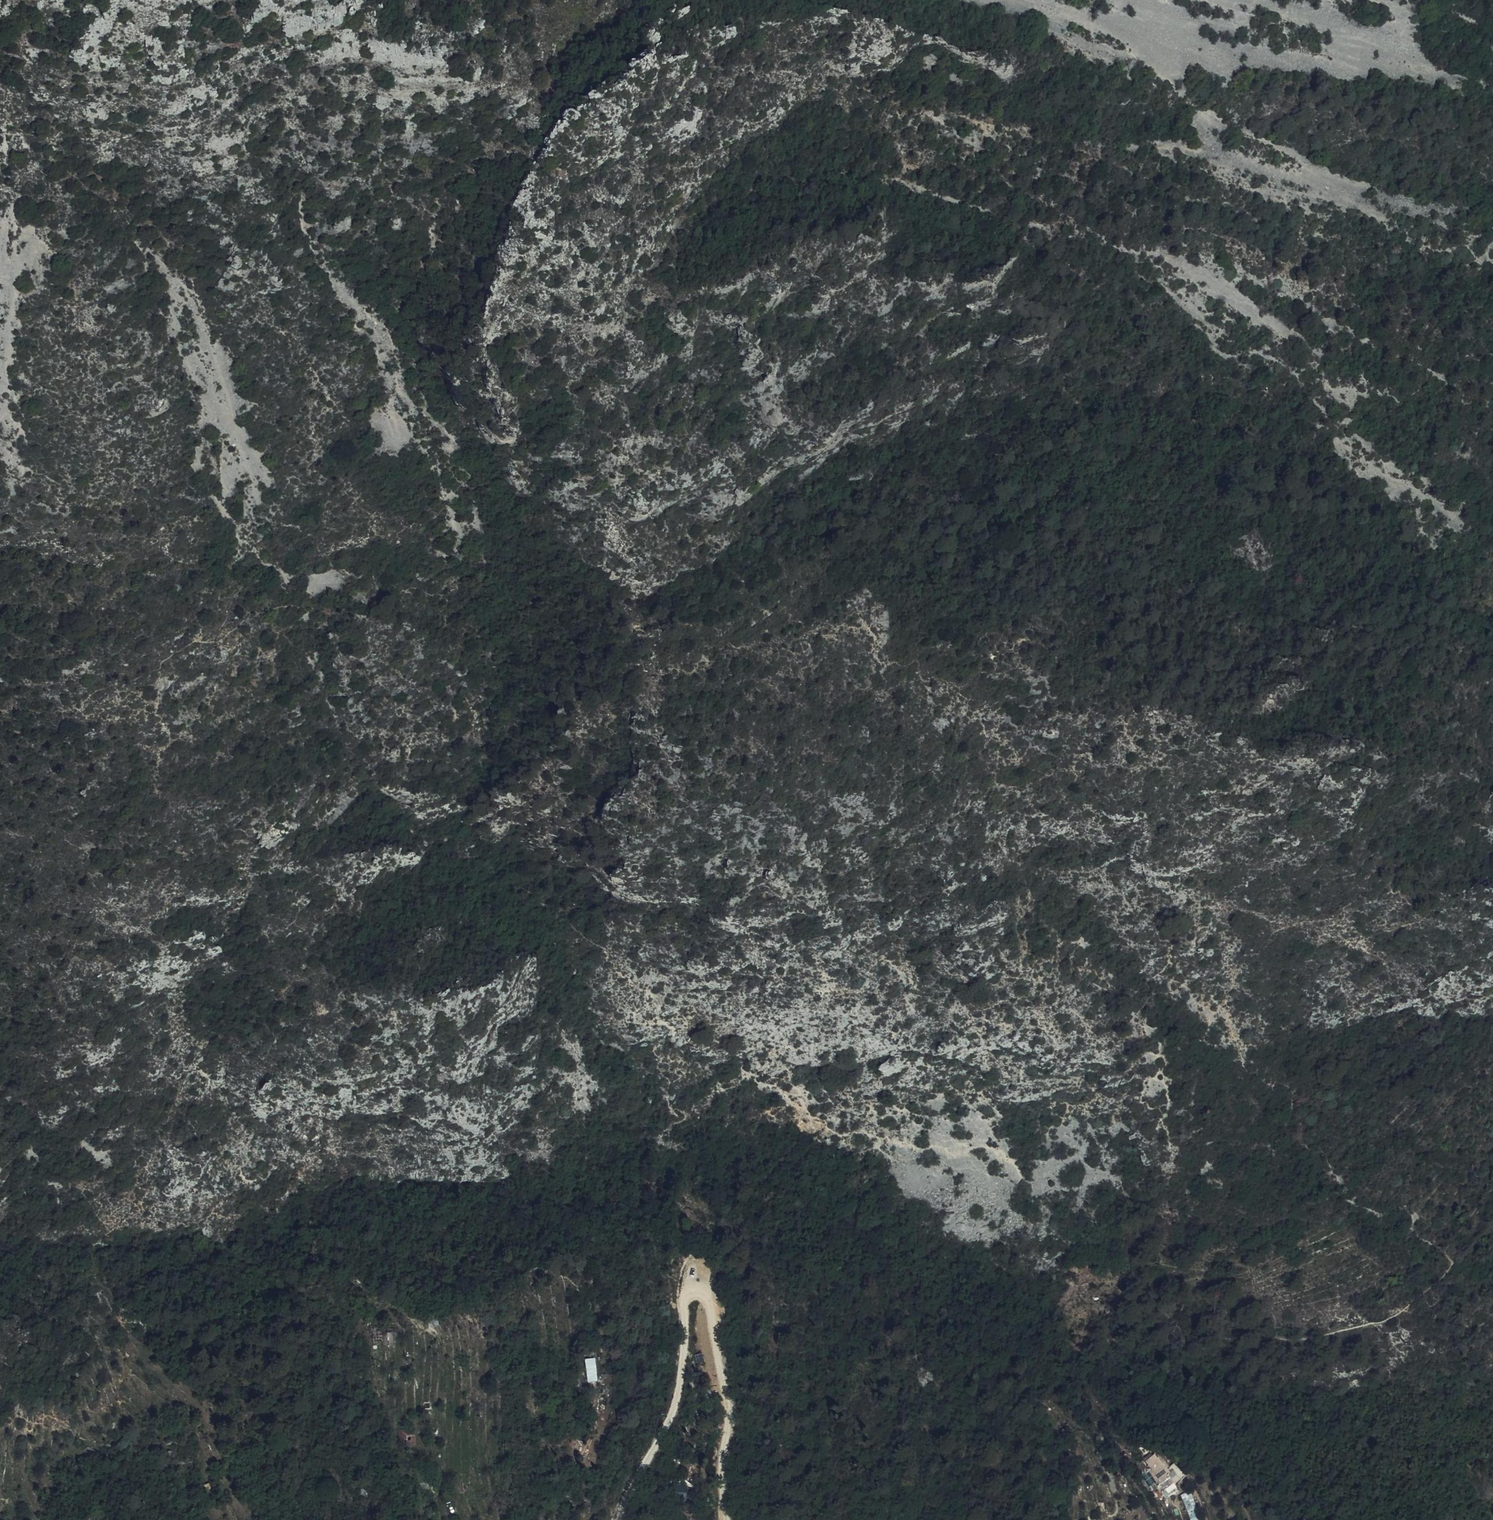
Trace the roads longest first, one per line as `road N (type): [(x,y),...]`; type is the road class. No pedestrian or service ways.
road 1 (track): [(618,1519),(668,1427),(682,1368),(685,1300),(702,1289),(728,1408),(720,1476),(725,1519)]

